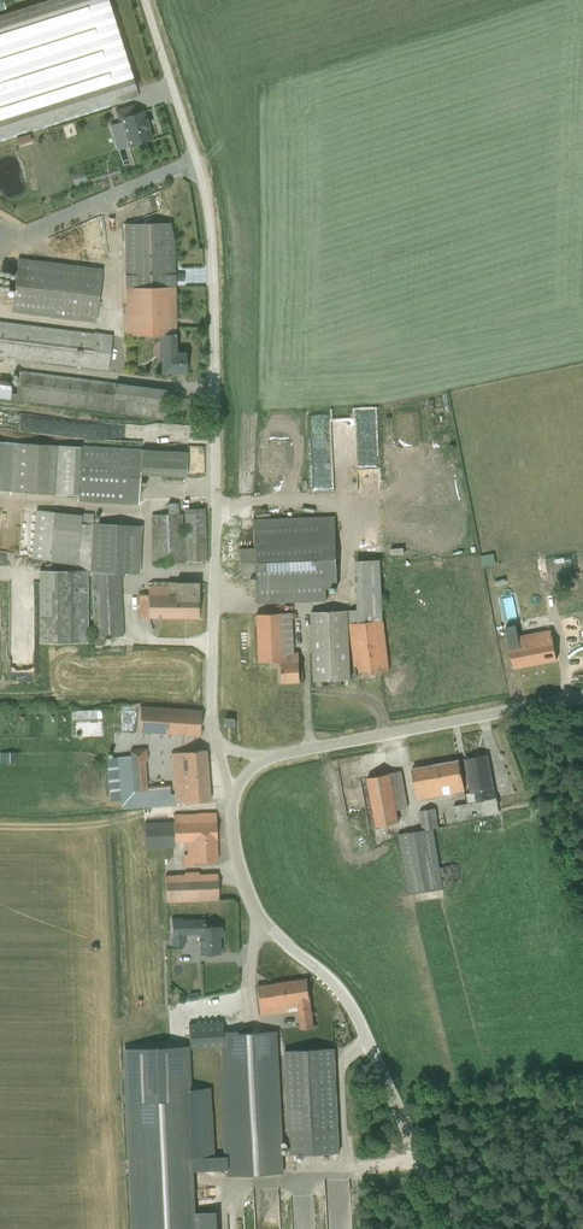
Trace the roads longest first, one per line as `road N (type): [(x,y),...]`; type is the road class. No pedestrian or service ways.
road 1 (unclassified): [(216,743),(210,717),(213,263),(200,177),(144,0)]
road 2 (unclassified): [(453,1228),(359,1016),(251,901),(232,832),(234,789)]
road 3 (unclassified): [(265,759),(582,698)]

